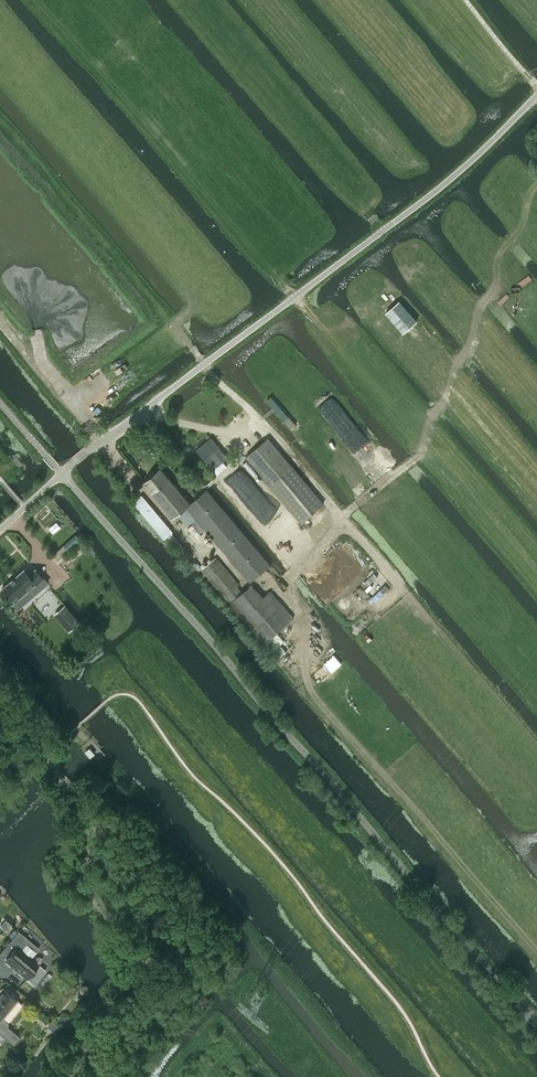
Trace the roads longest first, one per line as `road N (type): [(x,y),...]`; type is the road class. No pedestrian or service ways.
road 1 (unclassified): [(0,528),(93,446),(448,181),(536,96)]
road 2 (track): [(514,293),(497,268),(499,252),(524,218),(536,178)]

